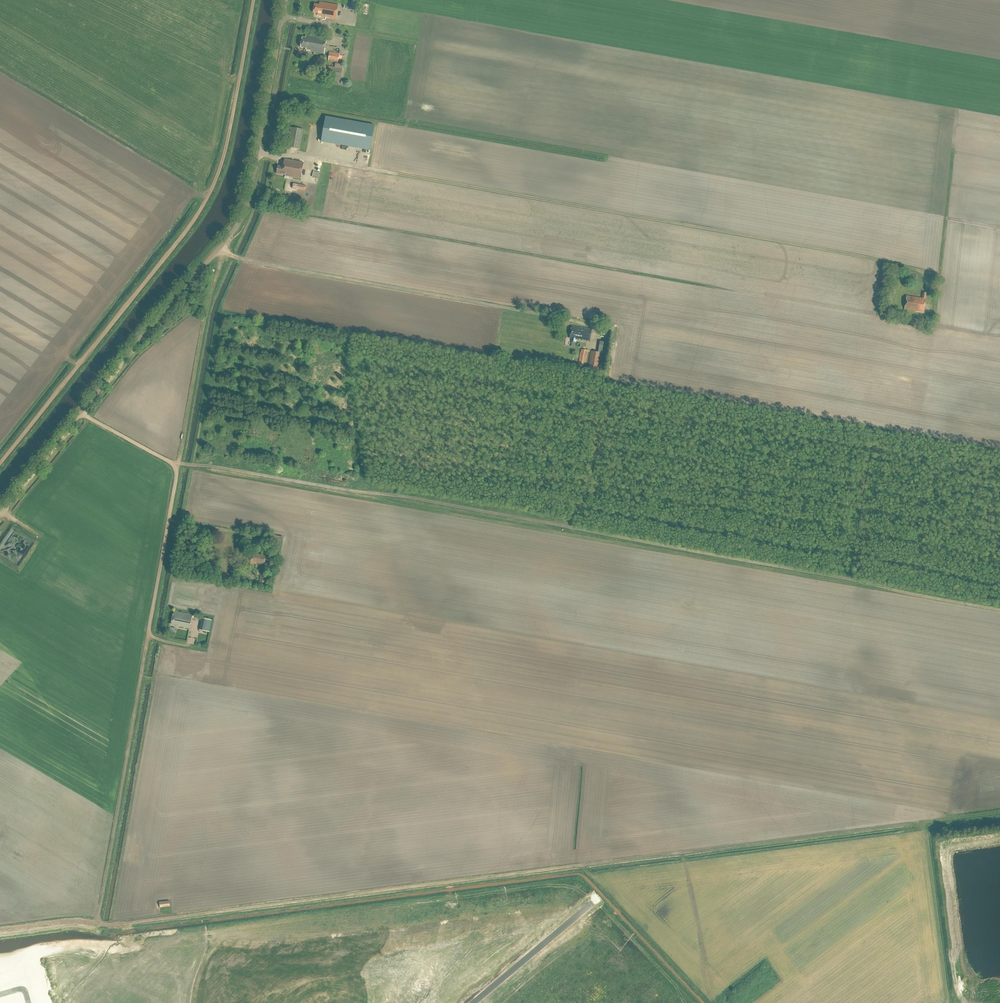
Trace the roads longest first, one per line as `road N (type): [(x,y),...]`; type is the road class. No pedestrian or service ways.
road 1 (track): [(999,815),(139,922),(94,920)]
road 2 (unclassified): [(0,510),(236,228),(250,193),(285,0)]
road 3 (track): [(0,462),(202,207),(231,126)]
road 4 (track): [(148,633),(94,920)]
road 5 (track): [(222,246),(178,464)]
road 6 (track): [(924,824),(949,1002)]
road 7 (residential): [(178,464),(148,633)]
road 8 (unclassified): [(231,126),(253,0)]

